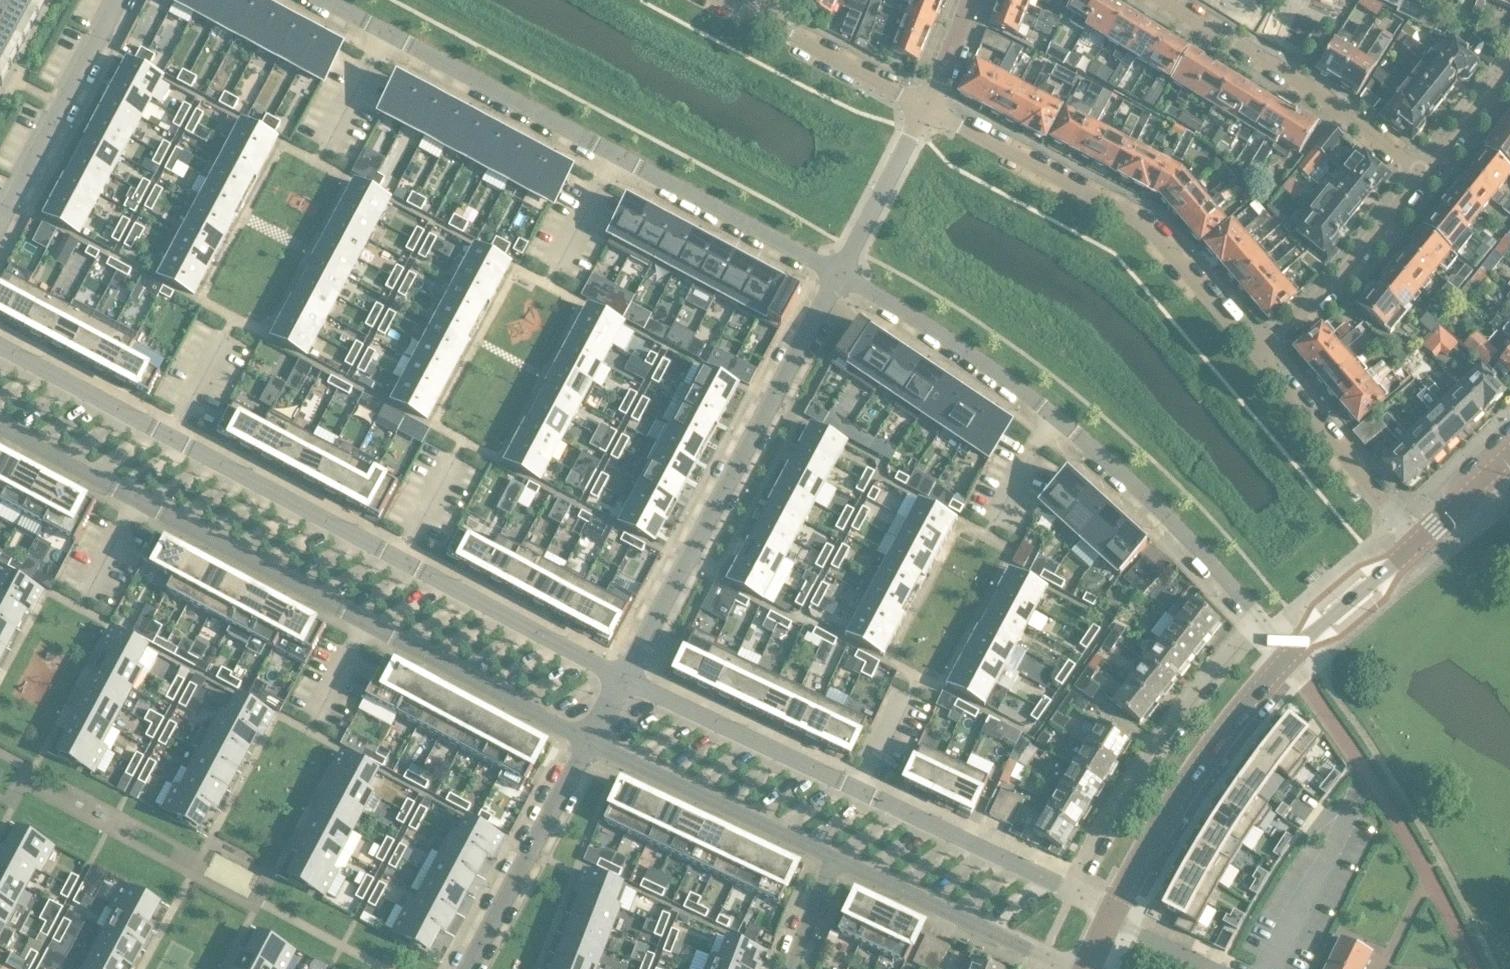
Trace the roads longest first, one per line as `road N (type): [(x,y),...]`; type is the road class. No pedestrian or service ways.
road 1 (residential): [(628,678),(837,279)]
road 2 (unclassified): [(1254,351),(1149,228),(926,105)]
road 3 (residential): [(1476,968),(1353,746),(1286,657)]
road 4 (residential): [(1258,617),(1150,749),(1068,888)]
road 5 (tertiary): [(1112,916),(1199,764),(1286,657)]
road 6 (residential): [(1169,0),(1305,84),(1422,174)]
road 7 (residential): [(1051,411),(1148,493),(1258,617)]
road 8 (residential): [(591,742),(832,858)]
road 9 (residential): [(867,791),(628,678)]
road 10 (residential): [(385,36),(617,159)]
road 11 (residential): [(135,500),(366,623)]
road 12 (residential): [(400,559),(170,435)]
road 13 (residential): [(628,678),(400,559)]
road 14 (residential): [(469,968),(591,742)]
road 15 (residential): [(366,623),(591,742)]
road 16 (residential): [(837,279),(996,370),(1051,411)]
road 17 (residential): [(617,159),(837,279)]
road 18 (residential): [(115,0),(0,222)]
road 19 (unclassified): [(1418,539),(1254,351)]
road 20 (residential): [(1254,351),(1330,284),(1422,174)]
road 21 (residential): [(832,858),(1042,955)]
road 22 (residential): [(1068,888),(867,791)]
road 23 (residential): [(837,279),(926,105)]
road 24 (residential): [(170,435),(0,345)]
road 25 (residential): [(1358,802),(1265,968)]
road 26 (unclassified): [(926,105),(767,23)]
road 27 (tertiary): [(1286,657),(1418,539)]
road 28 (residential): [(0,429),(135,500)]
road 29 (residential): [(1422,174),(1509,61)]
road 30 (residential): [(1051,411),(989,534)]
road 31 (residential): [(326,148),(385,36)]
road 32 (tertiary): [(1418,539),(1509,451)]
road 33 (residential): [(867,791),(917,675)]
road 34 (residential): [(558,269),(617,159)]
road 35 (residential): [(135,500),(78,609)]
road 36 (residential): [(308,731),(366,623)]

